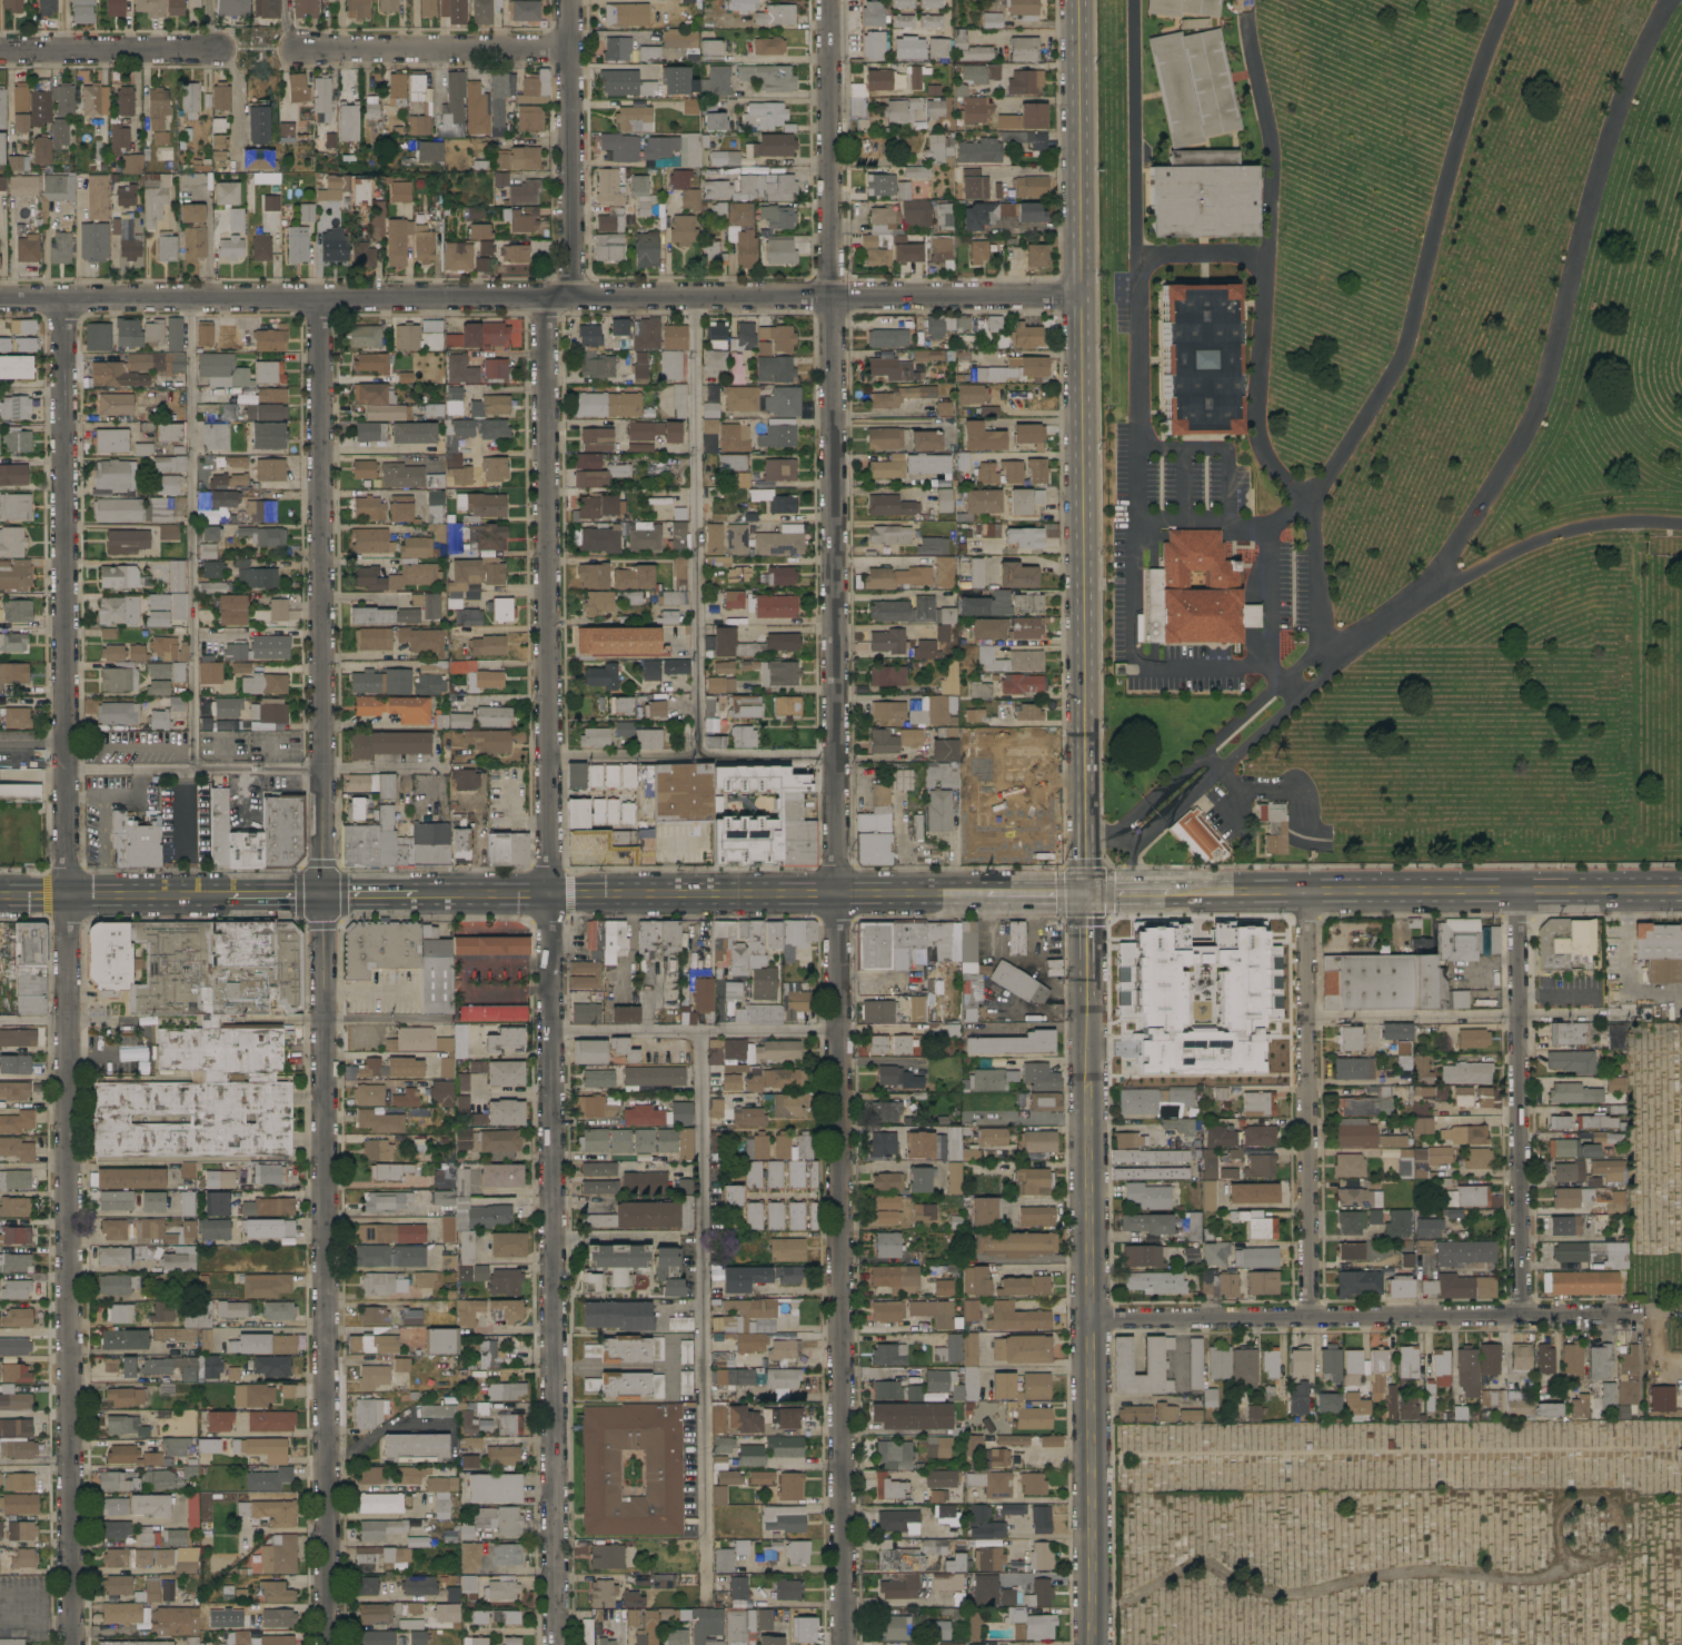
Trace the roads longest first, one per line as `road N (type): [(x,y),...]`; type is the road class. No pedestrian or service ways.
road 1 (residential): [(830,0),(844,1644)]
road 2 (residential): [(64,299),(72,1644)]
road 3 (secondary): [(1088,893),(1080,0)]
road 4 (residential): [(558,1644),(550,893)]
road 5 (residential): [(325,894),(329,1644)]
road 6 (secondary): [(1093,1644),(1089,998)]
road 7 (residential): [(321,298),(325,894)]
road 8 (residential): [(550,893),(546,298)]
road 9 (residential): [(1092,1318),(1648,1316)]
road 10 (residential): [(1306,891),(1312,1318)]
road 11 (residential): [(1521,890),(1523,1316)]
road 12 (primary): [(1681,890),(1306,891)]
road 13 (residential): [(0,300),(321,298)]
road 14 (residential): [(570,0),(573,298)]
road 15 (primary): [(839,893),(550,893)]
road 16 (residential): [(832,297),(546,298)]
road 17 (residential): [(568,50),(301,50)]
road 18 (residential): [(832,297),(1083,296)]
road 19 (residential): [(546,298),(321,298)]
road 20 (residential): [(0,51),(219,50)]
road 21 (primary): [(226,895),(68,896)]
road 22 (primary): [(985,893),(839,893)]
road 23 (primary): [(415,894),(550,893)]
road 24 (primary): [(1306,891),(1171,892)]

